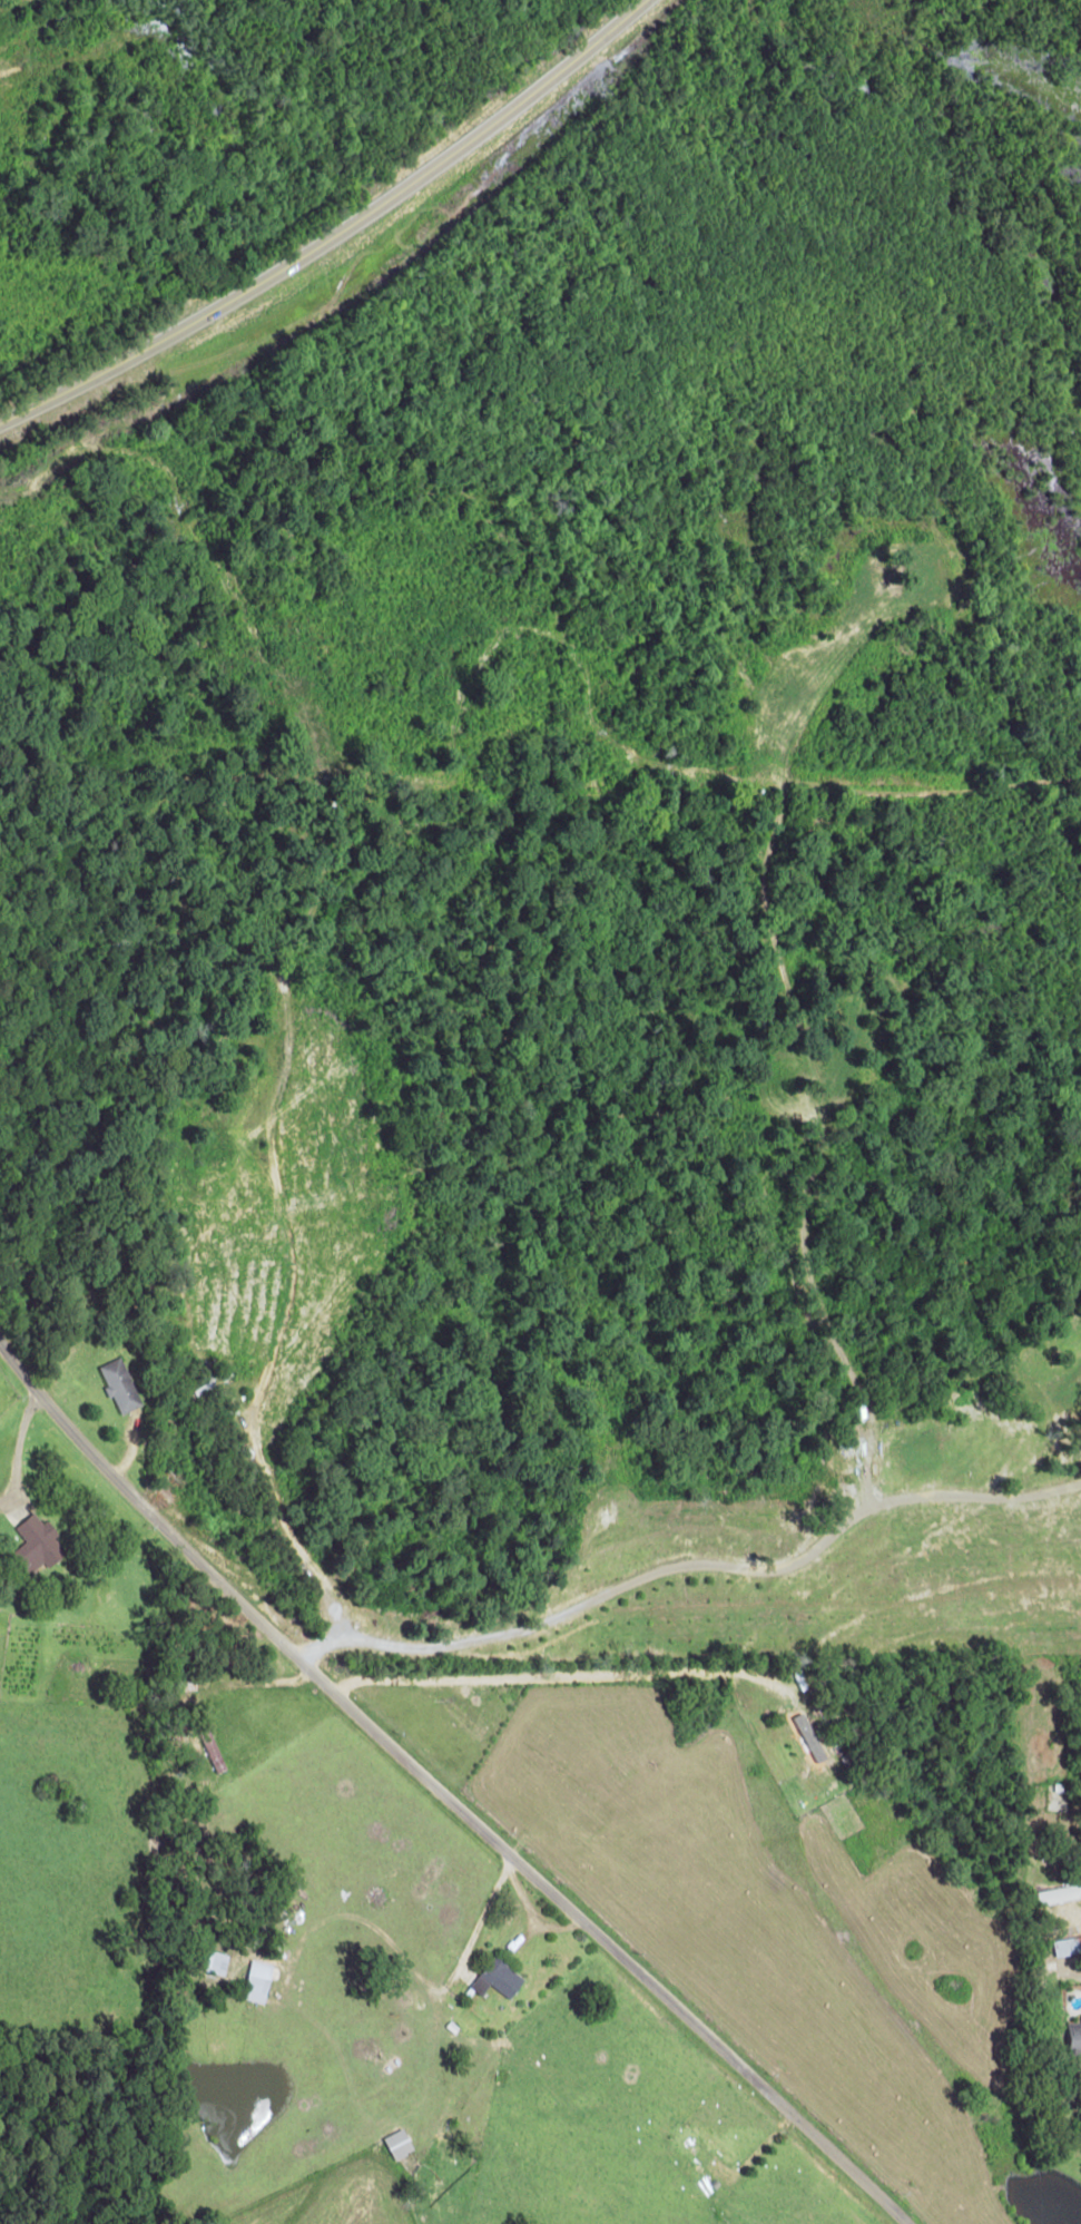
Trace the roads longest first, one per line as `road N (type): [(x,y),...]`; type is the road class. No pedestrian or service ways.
road 1 (residential): [(879,2223),(725,2044),(94,1448),(0,1349)]
road 2 (secondary): [(0,425),(254,285),(426,173),(645,0)]
road 3 (residential): [(687,2008),(499,2223)]

